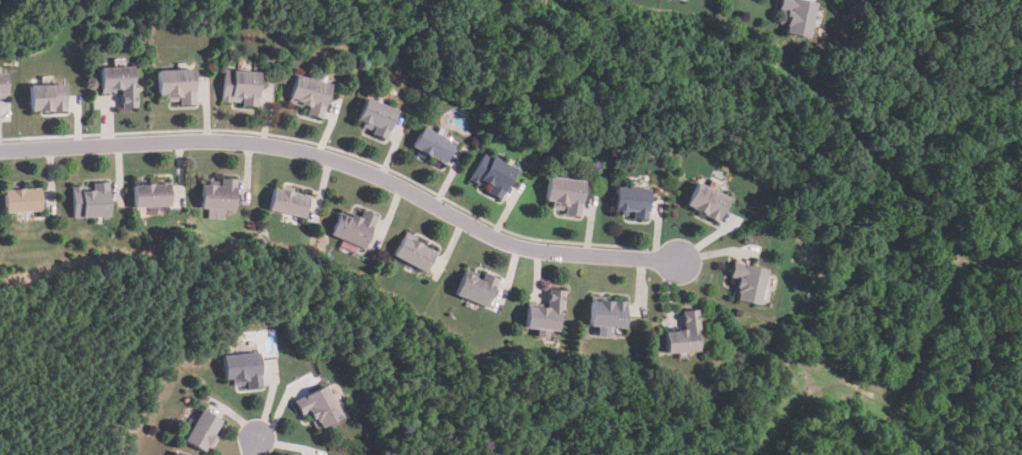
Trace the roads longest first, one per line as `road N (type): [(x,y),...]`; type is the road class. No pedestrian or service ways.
road 1 (residential): [(0,151),(254,144),(336,158),(525,248),(678,262)]

